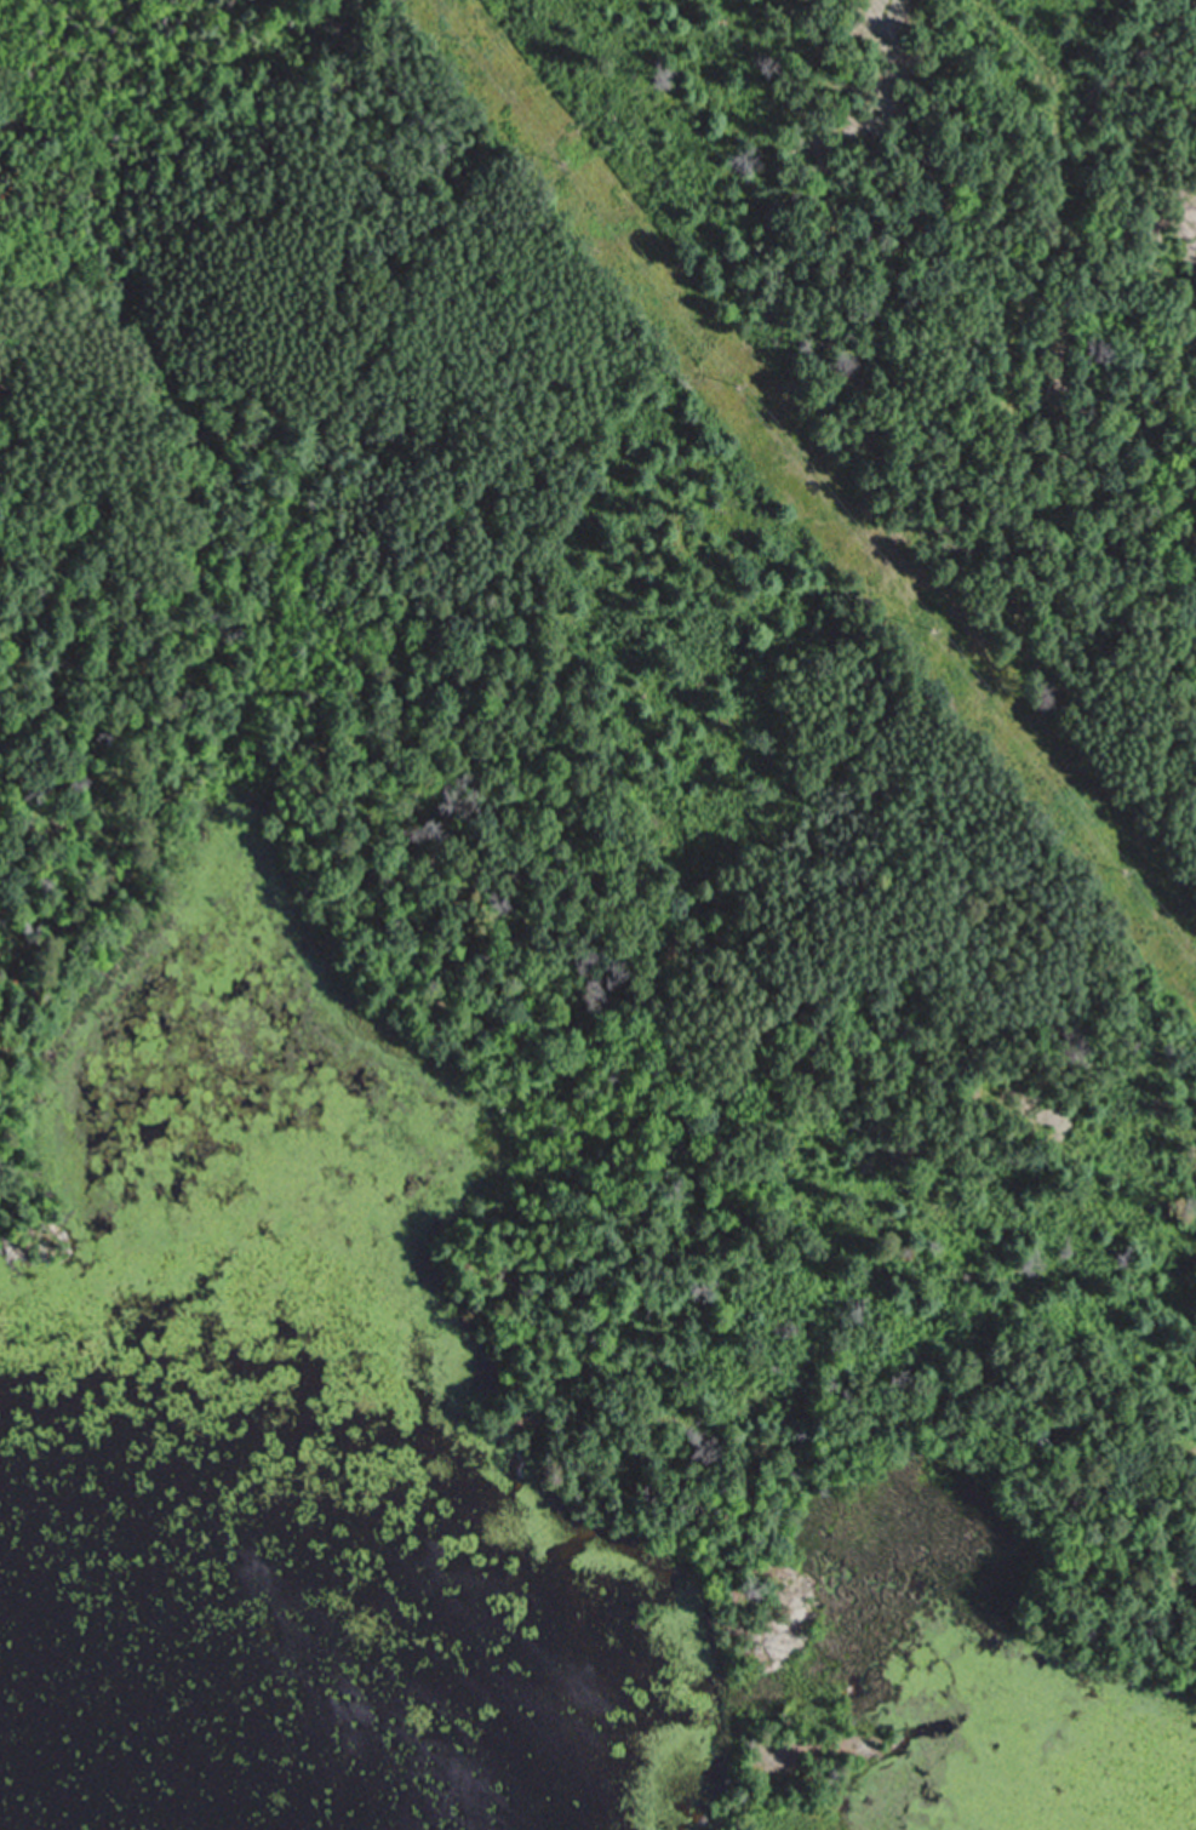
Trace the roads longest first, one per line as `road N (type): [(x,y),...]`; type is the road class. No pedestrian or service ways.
road 1 (track): [(1164,1517),(1157,1400),(1105,1246),(1141,1033),(1072,877),(1105,835),(1098,776),(1032,622),(1032,328),(1111,0)]

